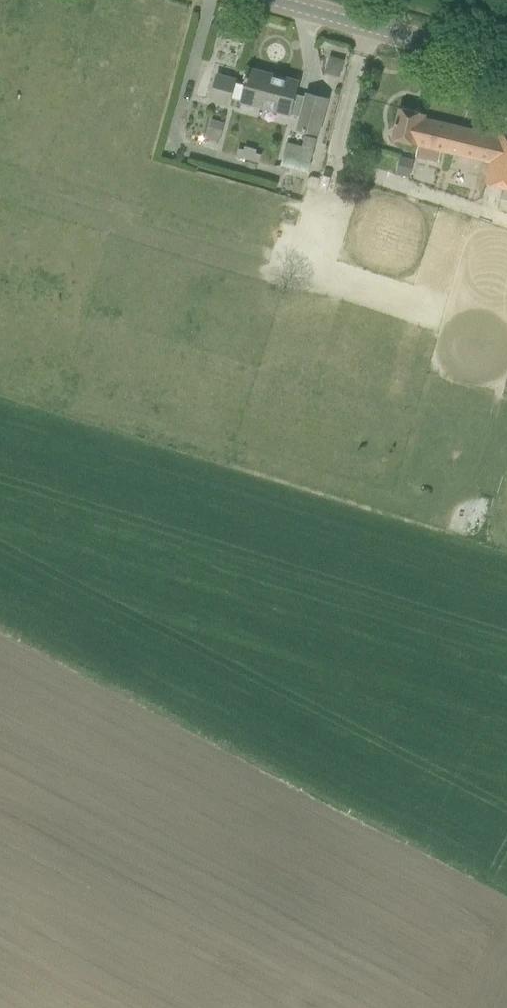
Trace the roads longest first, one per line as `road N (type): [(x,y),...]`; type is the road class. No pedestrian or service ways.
road 1 (secondary): [(506,65),(275,0)]

